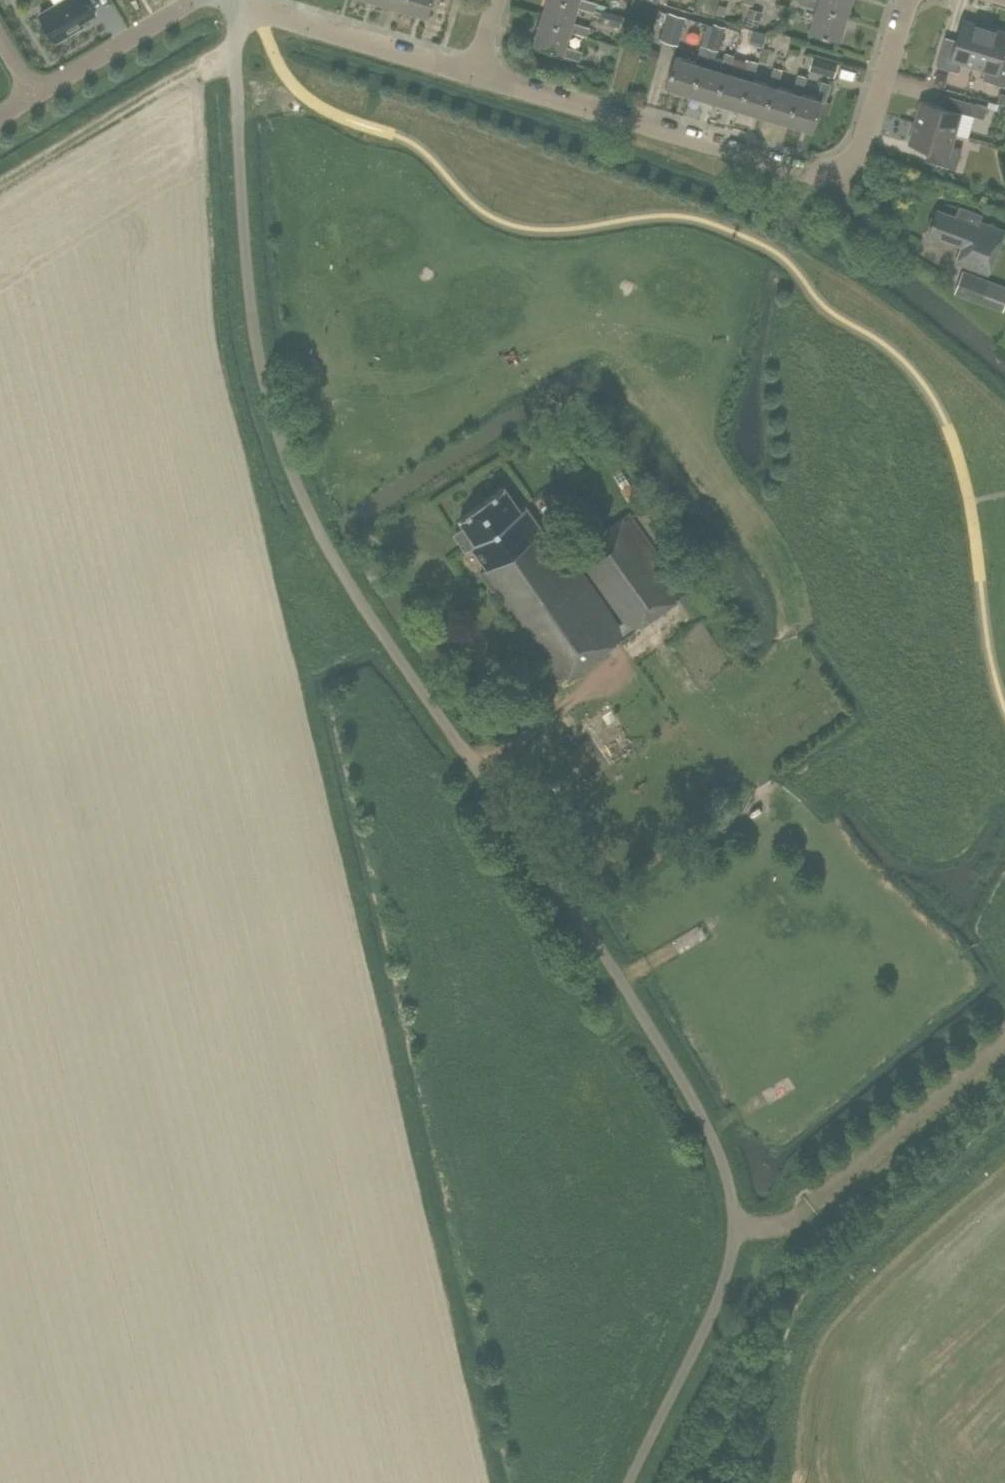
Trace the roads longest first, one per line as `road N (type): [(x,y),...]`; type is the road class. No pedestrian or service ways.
road 1 (unclassified): [(629,1482),(727,1272),(735,1226),(726,1172),(697,1105),(603,952),(385,641),(317,529),(285,455),(253,330),(234,10)]
road 2 (residential): [(903,0),(860,149),(833,173),(473,72)]
road 3 (track): [(235,58),(179,81),(0,185)]
road 4 (residential): [(473,72),(234,10)]
road 5 (residential): [(28,99),(205,0)]

